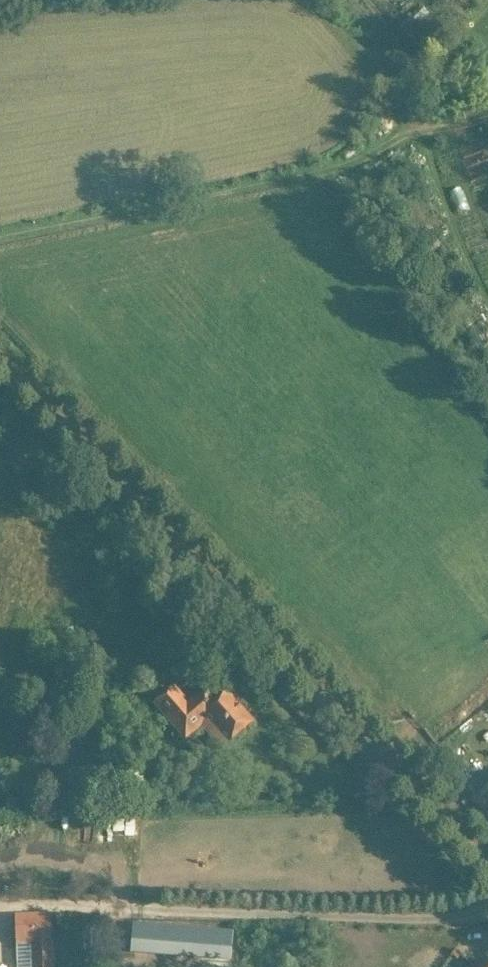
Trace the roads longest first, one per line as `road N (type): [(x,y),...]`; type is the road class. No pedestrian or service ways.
road 1 (unclassified): [(487,878),(0,345)]
road 2 (track): [(309,0),(456,119)]

